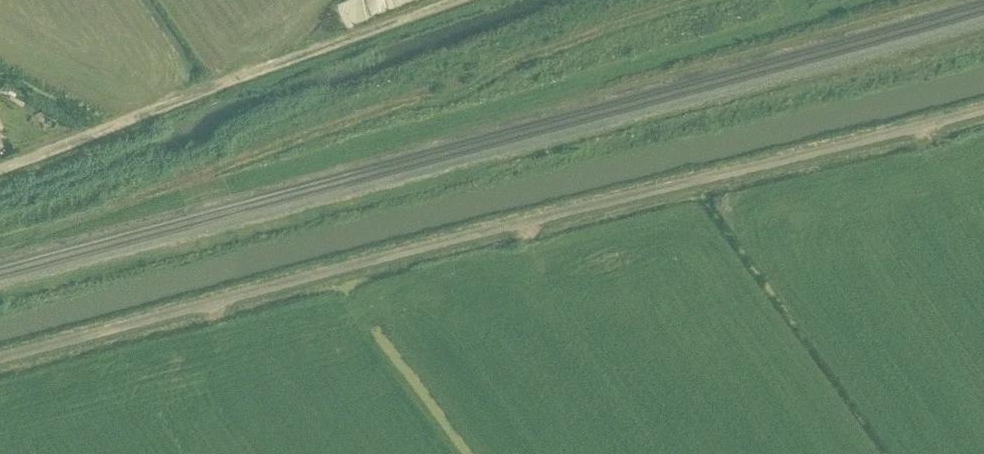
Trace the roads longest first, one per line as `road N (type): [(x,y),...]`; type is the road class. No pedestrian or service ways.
road 1 (unclassified): [(0,361),(983,107)]
road 2 (unclassified): [(0,164),(448,0)]

